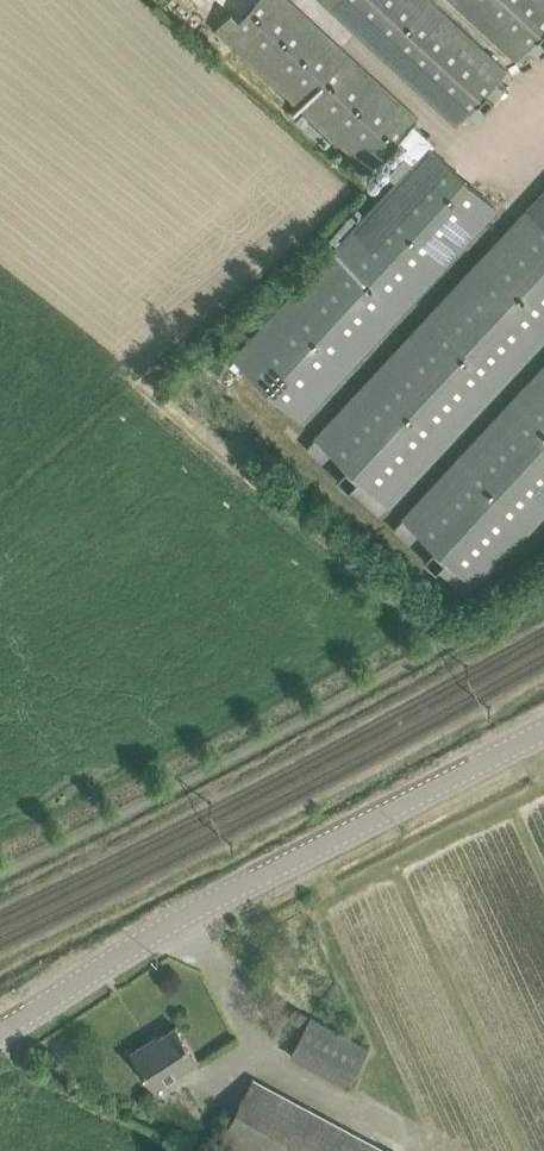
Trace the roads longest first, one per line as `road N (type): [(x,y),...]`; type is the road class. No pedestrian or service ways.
road 1 (tertiary): [(0,1030),(186,916),(543,731)]

